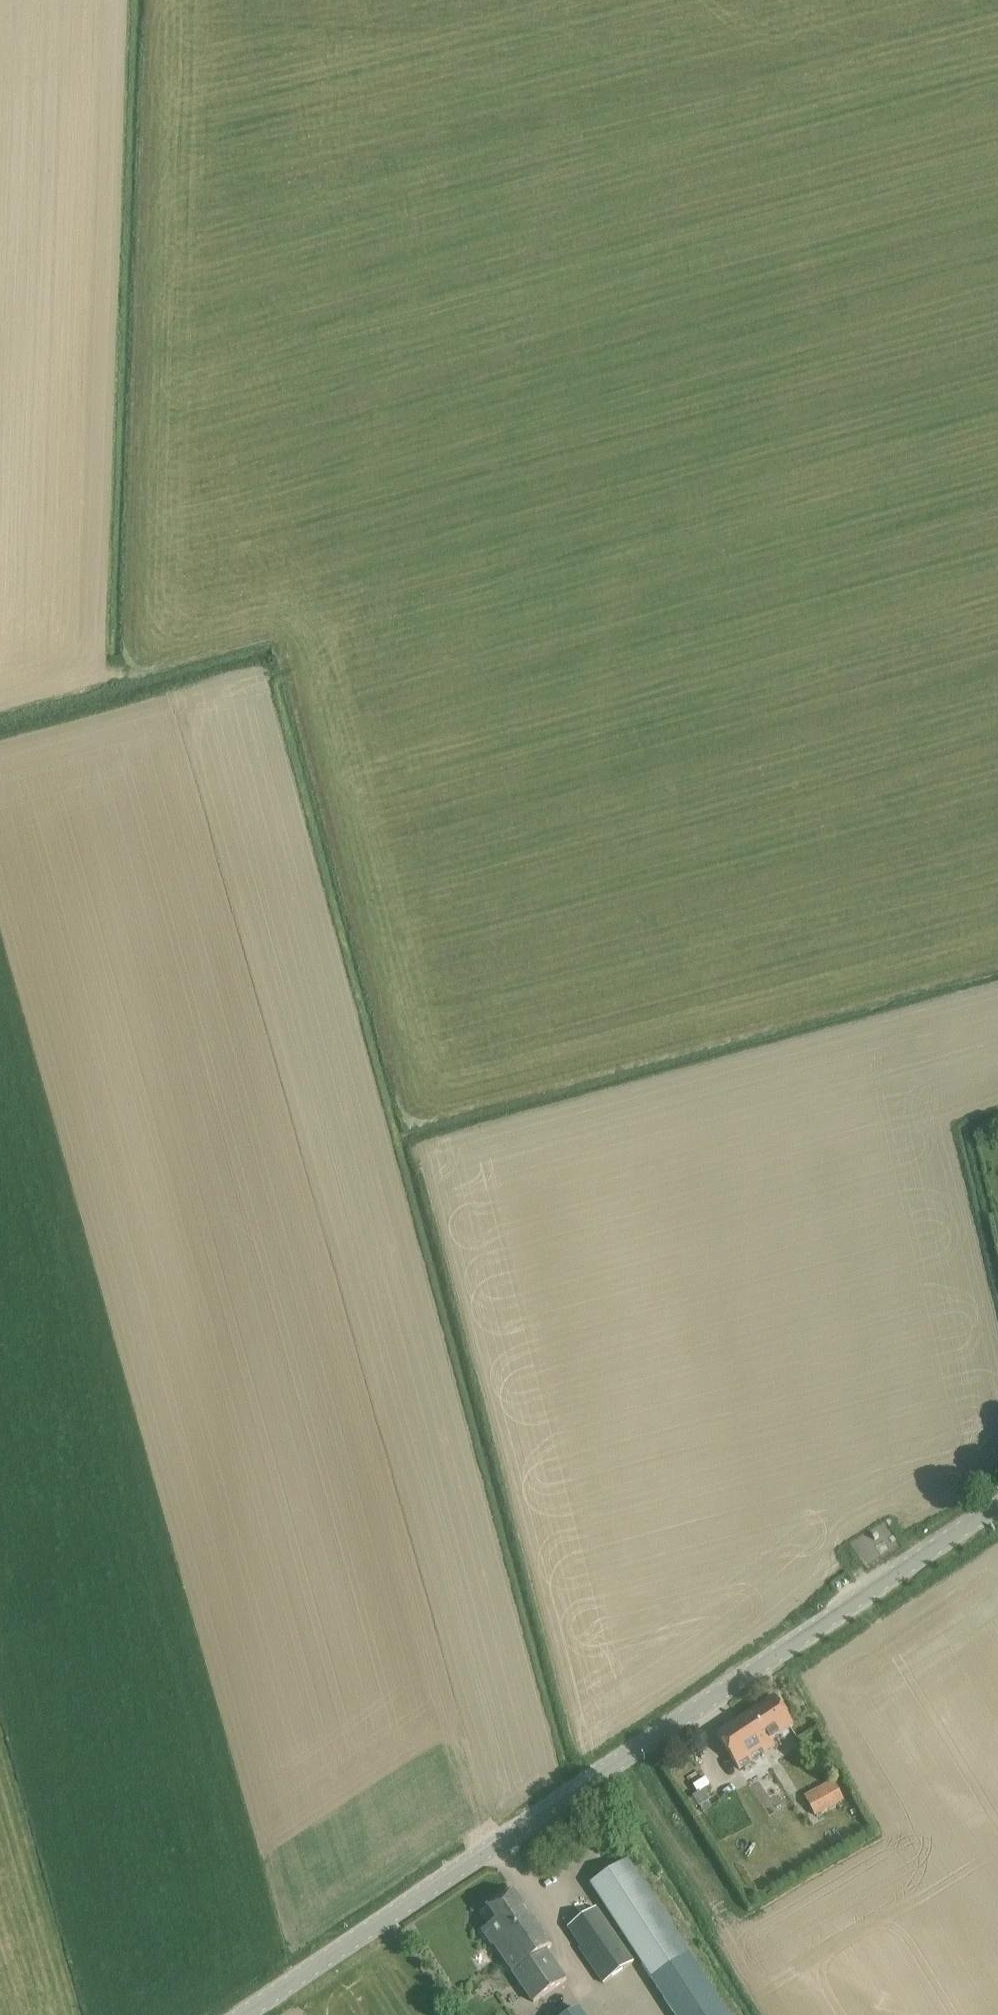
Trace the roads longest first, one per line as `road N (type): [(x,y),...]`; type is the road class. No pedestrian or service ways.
road 1 (tertiary): [(241,2014),(997,1505)]

